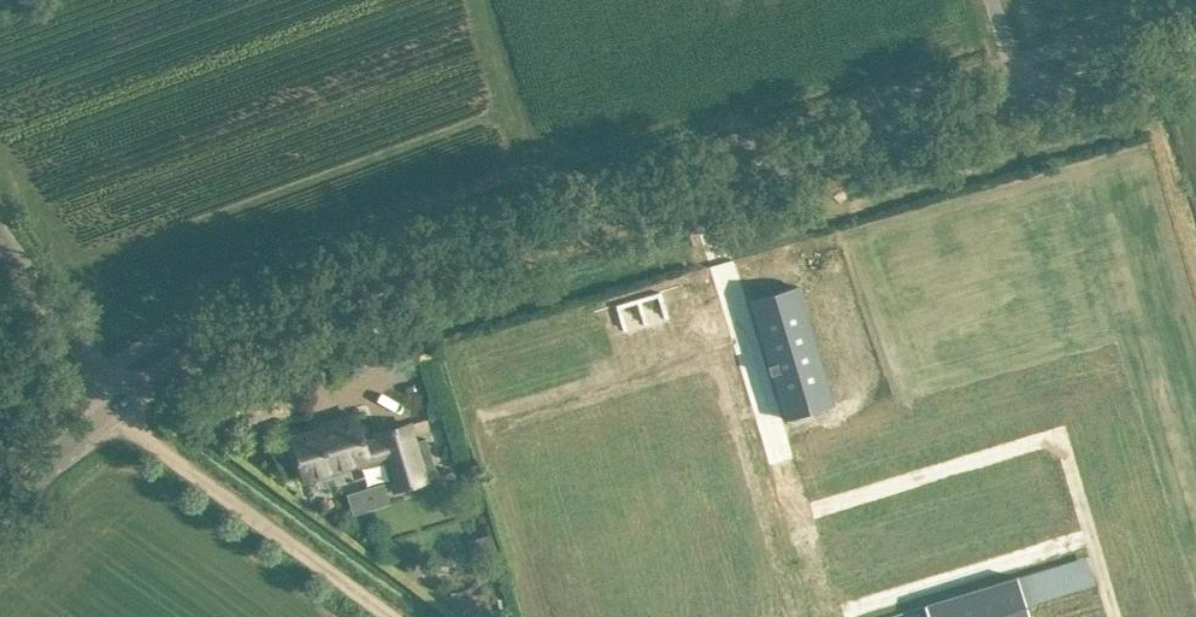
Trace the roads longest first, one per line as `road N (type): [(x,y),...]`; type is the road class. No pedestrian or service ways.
road 1 (unclassified): [(117,397),(293,311),(1020,99)]
road 2 (track): [(389,616),(123,422),(117,397)]
road 3 (unclassified): [(117,397),(0,240)]
road 4 (unclassified): [(1020,99),(1195,49)]
road 5 (unclassified): [(0,511),(117,397)]

